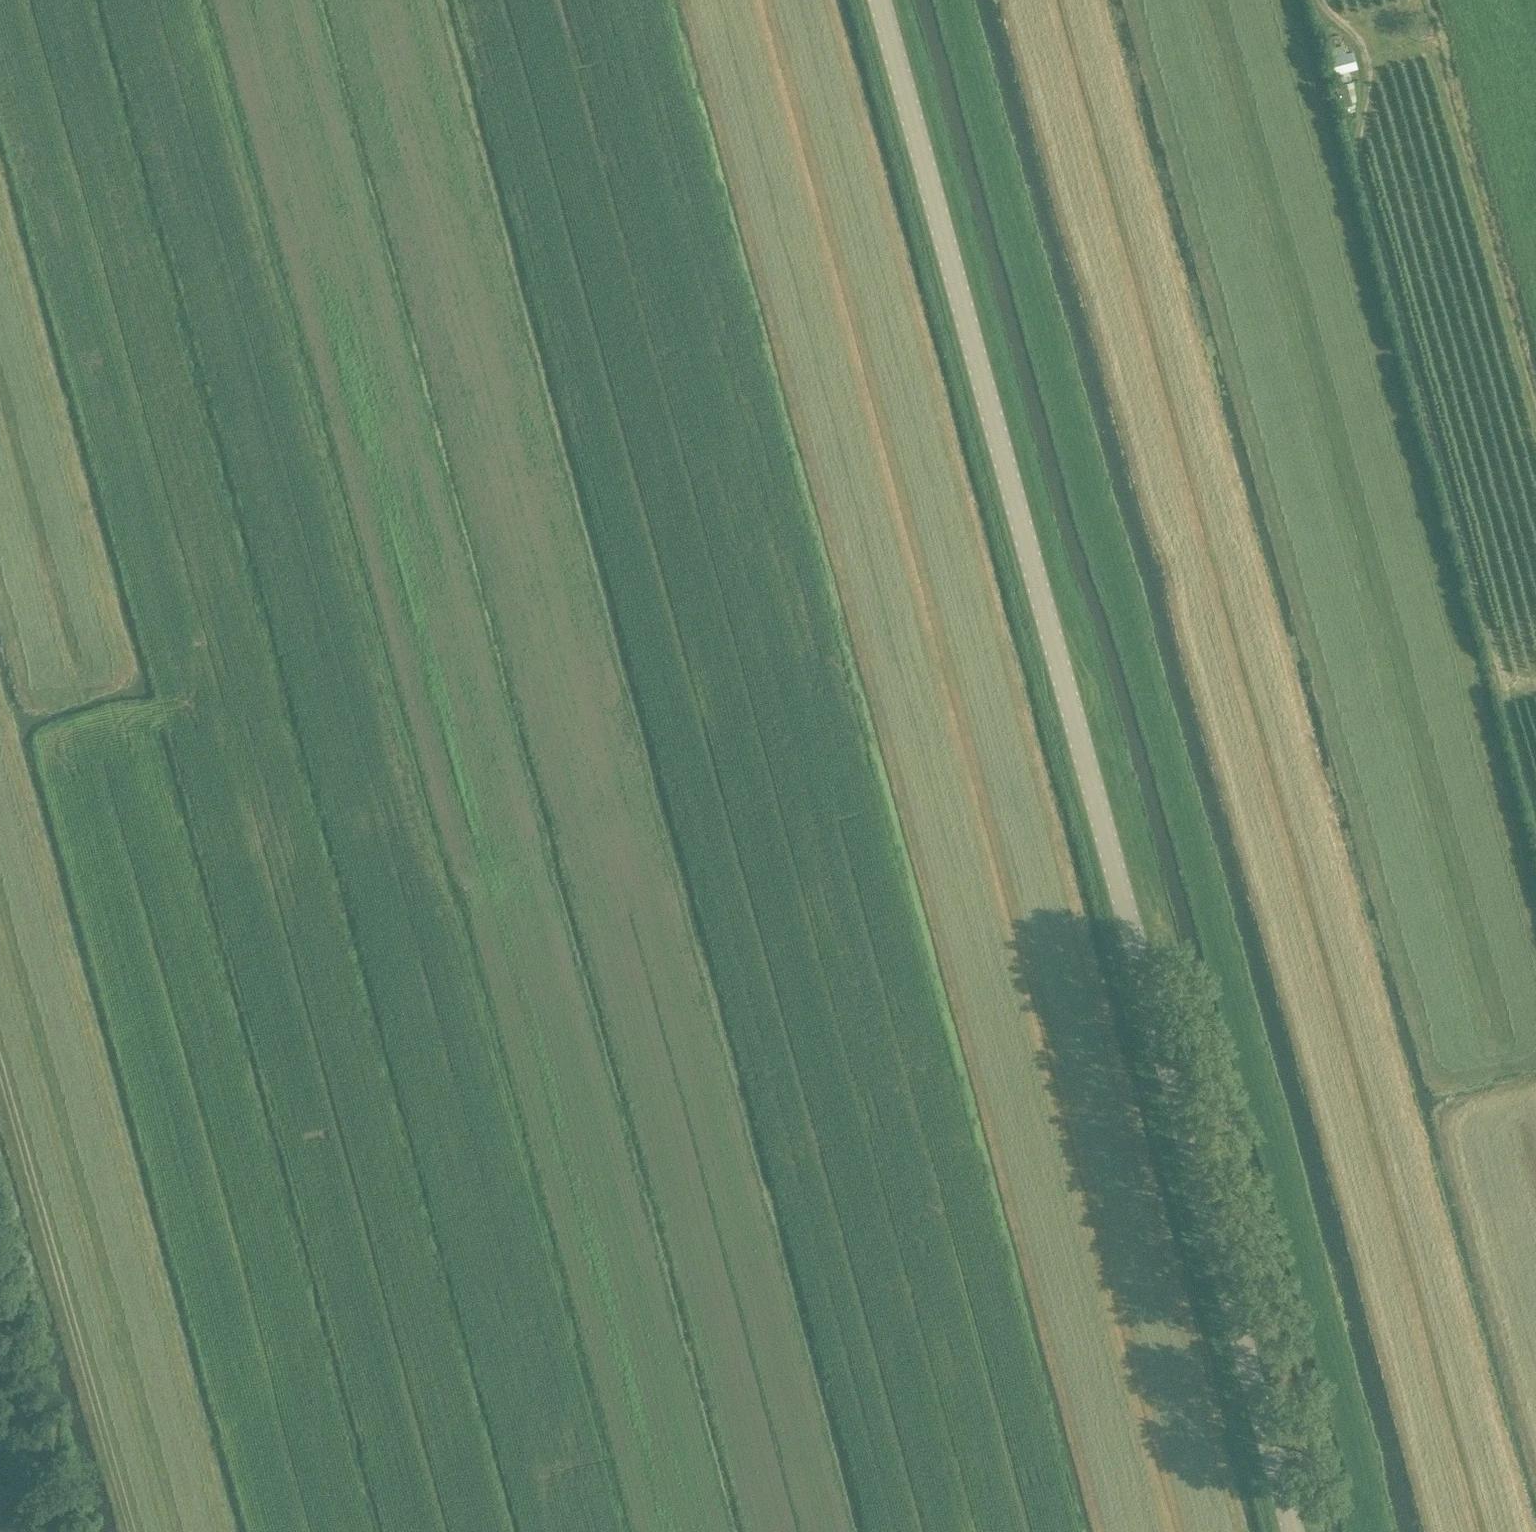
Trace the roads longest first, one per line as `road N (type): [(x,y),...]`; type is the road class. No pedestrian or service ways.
road 1 (tertiary): [(1292,1531),(880,0)]
road 2 (track): [(0,1046),(136,1531)]

